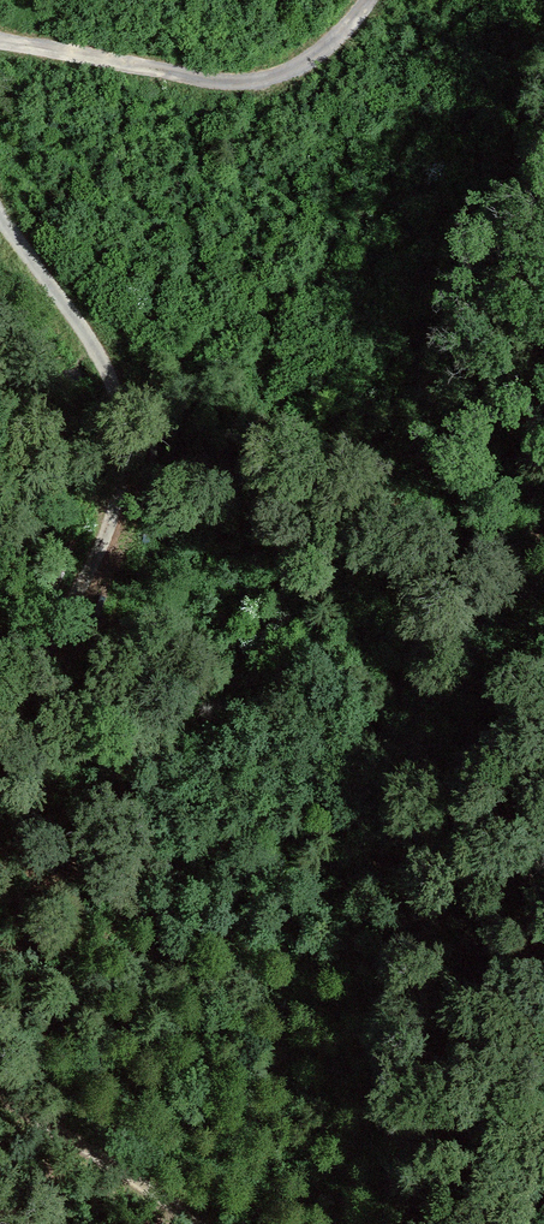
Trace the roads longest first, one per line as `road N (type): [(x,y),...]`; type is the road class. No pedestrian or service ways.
road 1 (unclassified): [(0,214),(74,309),(112,381),(118,471),(108,530),(67,615)]
road 2 (unclassified): [(0,40),(251,81),(317,54),(368,0)]
road 3 (track): [(0,1091),(16,1113),(188,1223)]
road 4 (track): [(67,615),(0,763)]

